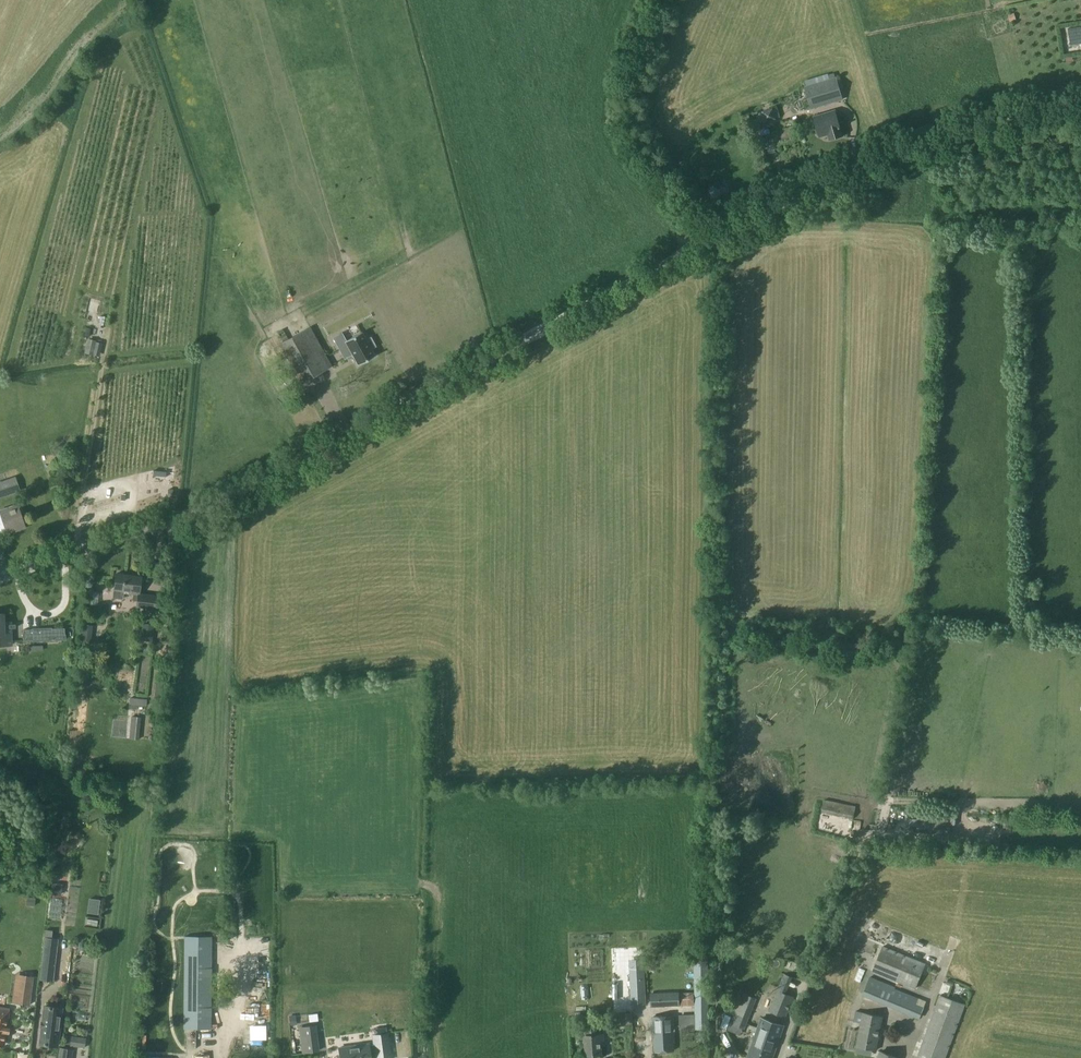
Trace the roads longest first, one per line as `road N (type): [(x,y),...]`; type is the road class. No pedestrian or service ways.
road 1 (unclassified): [(0,577),(217,501),(831,180),(939,141),(1080,111)]

